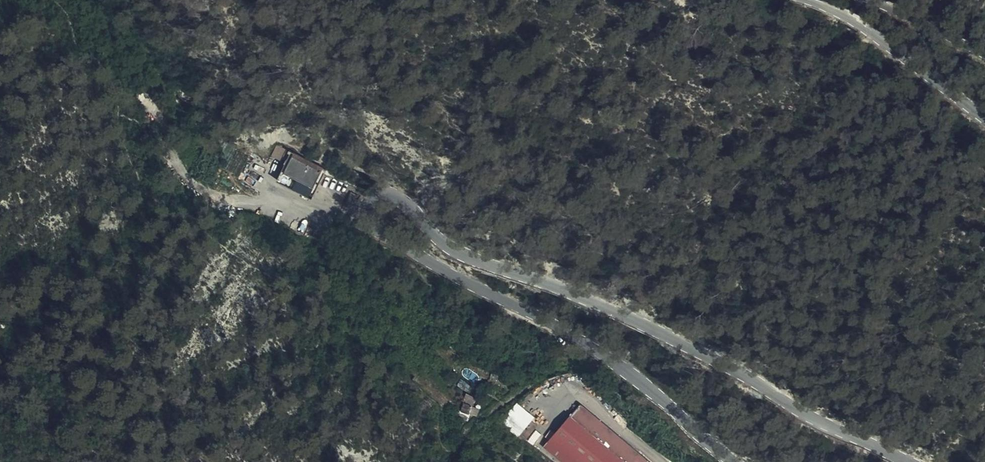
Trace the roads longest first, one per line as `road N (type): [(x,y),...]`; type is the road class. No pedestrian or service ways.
road 1 (tertiary): [(736,461),(632,374),(380,239),(359,219),(360,200),(394,190),(474,260),(646,322),(920,461)]
road 2 (tertiary): [(984,119),(869,30),(802,0)]
road 3 (tertiary): [(873,0),(984,52)]

